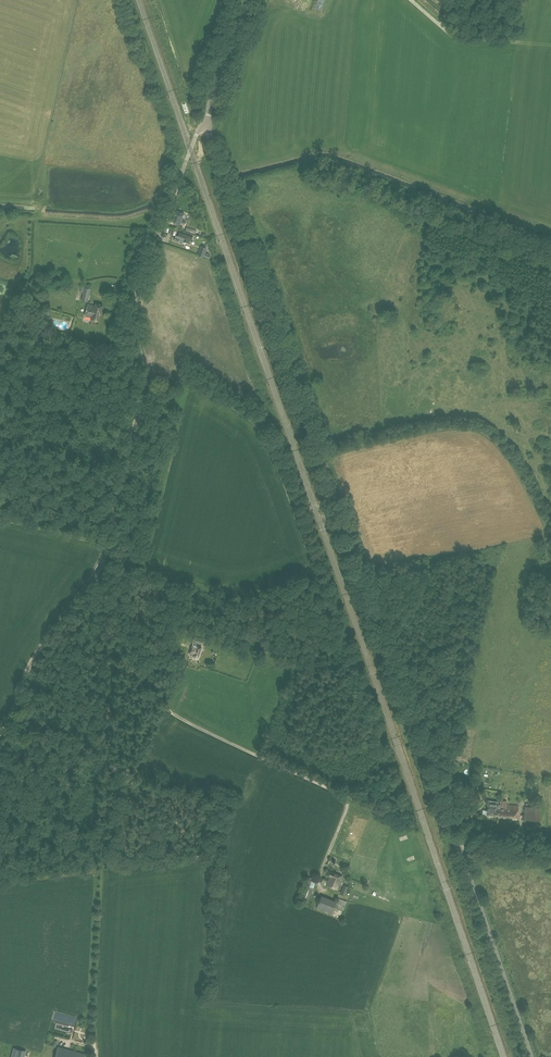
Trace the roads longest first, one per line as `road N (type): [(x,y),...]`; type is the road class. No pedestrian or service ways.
road 1 (tertiary): [(531,1056),(208,125)]
road 2 (tertiary): [(101,565),(141,396),(136,296),(196,137),(208,125)]
road 3 (unclassified): [(318,879),(351,797),(154,700),(118,649),(101,565)]
road 4 (tertiary): [(0,731),(38,651),(101,565)]
road 5 (tertiary): [(208,125),(248,0)]

